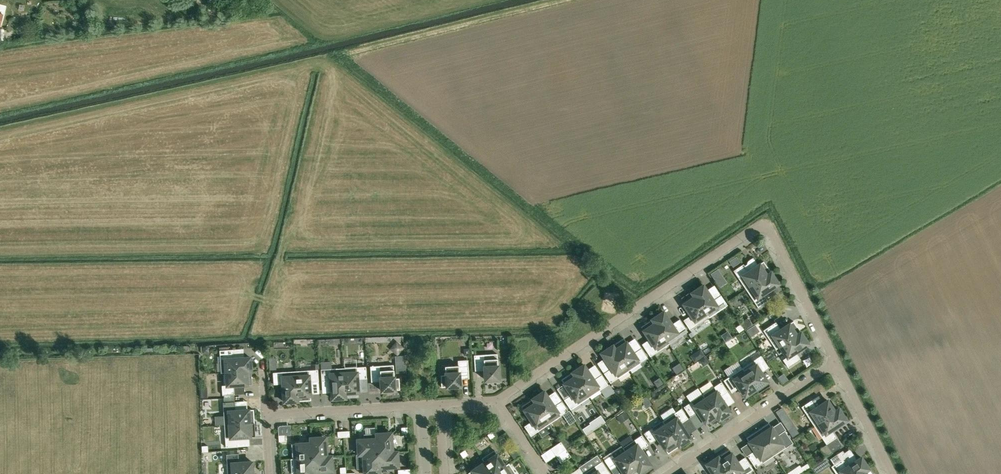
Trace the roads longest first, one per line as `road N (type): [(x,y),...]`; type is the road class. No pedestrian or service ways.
road 1 (residential): [(834,364),(776,241),(761,229),(498,401)]
road 2 (residential): [(834,364),(668,473)]
road 3 (residential): [(422,405),(266,414)]
road 4 (residential): [(891,473),(834,364)]

